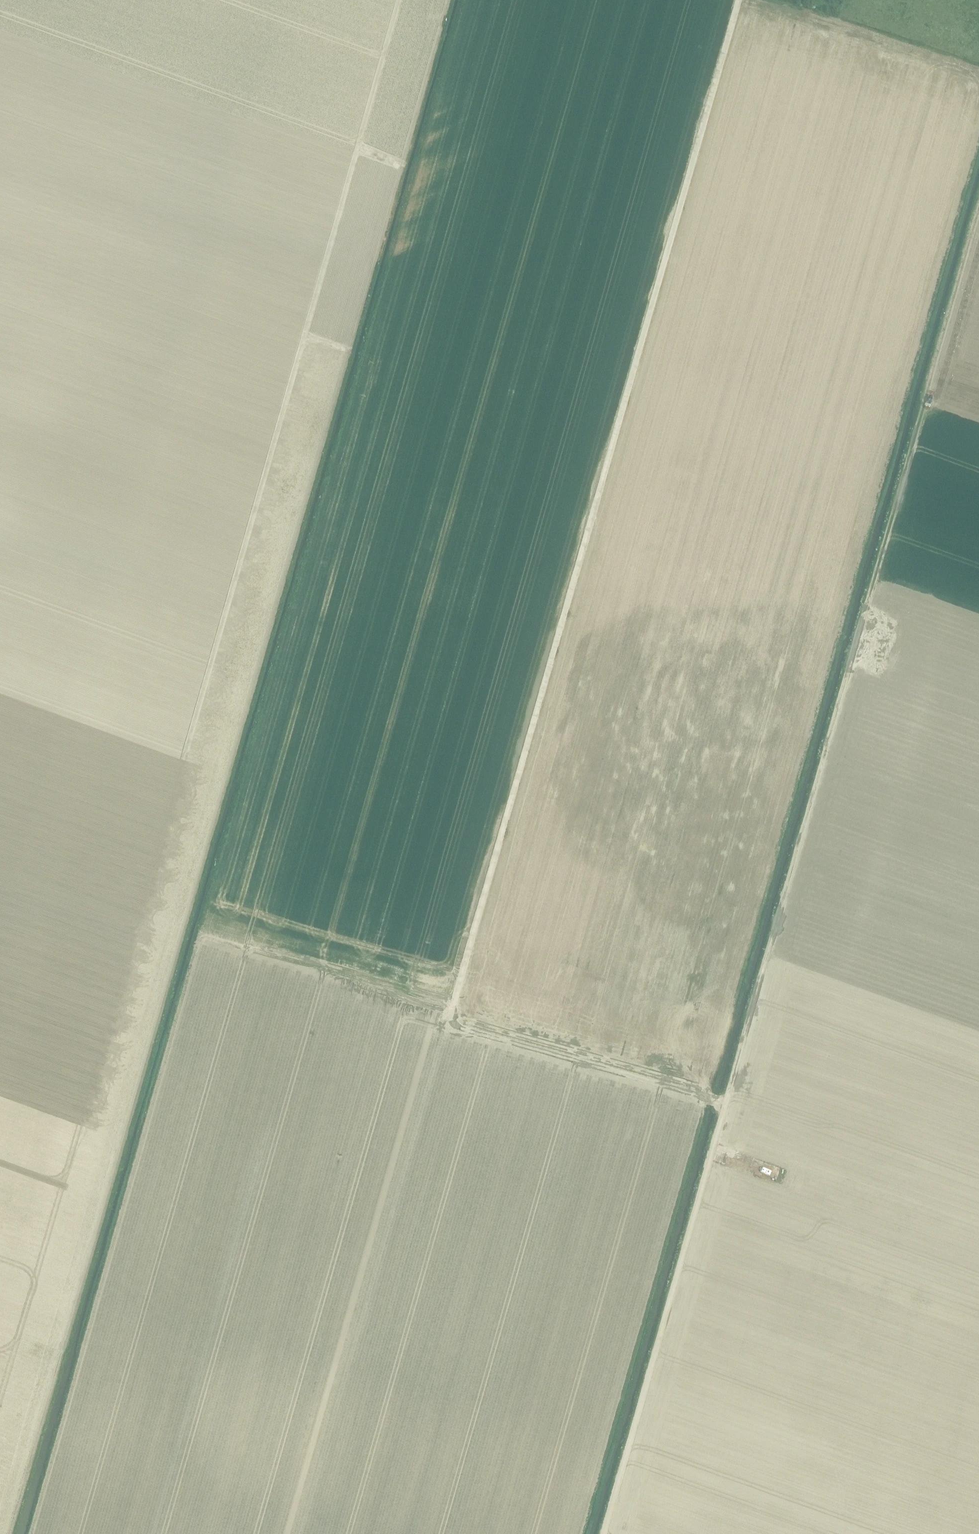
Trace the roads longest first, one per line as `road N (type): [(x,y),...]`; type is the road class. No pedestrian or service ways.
road 1 (track): [(605,1533),(978,206)]

